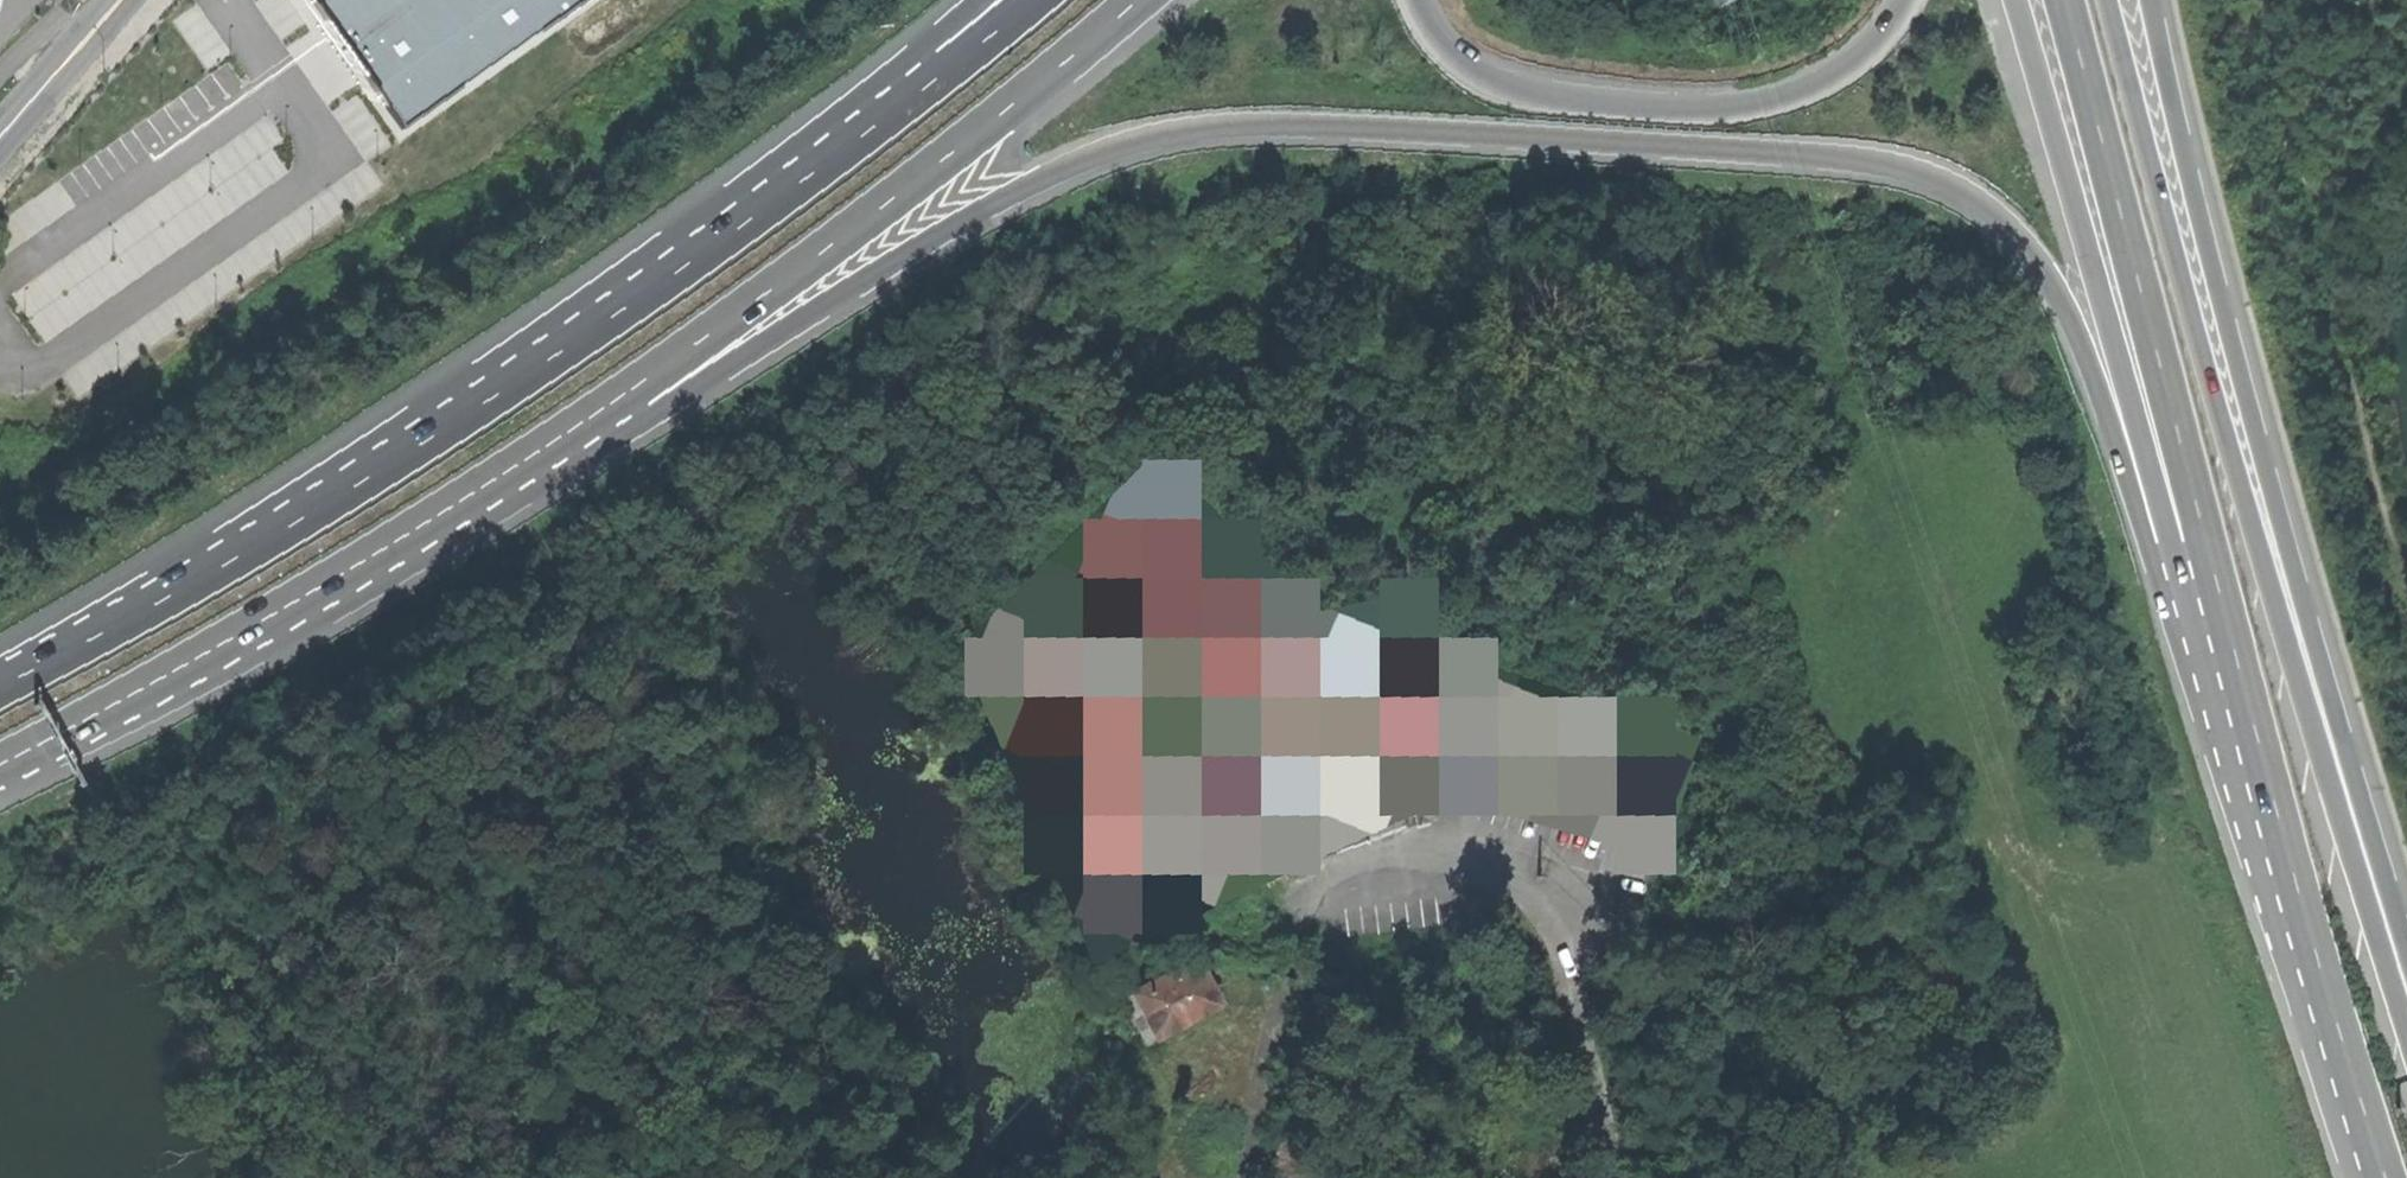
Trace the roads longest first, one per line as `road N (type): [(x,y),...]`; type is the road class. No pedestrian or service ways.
road 1 (trunk): [(37,745),(148,717),(1046,175),(1155,135),(1220,125),(1877,162),(1928,175),(1969,194),(2012,230),(2046,274),(2072,322),(2126,475),(2169,535)]
road 2 (trunk): [(37,745),(302,599),(534,456),(992,122),(1139,0)]
road 3 (trunk): [(962,56),(701,254),(446,428),(182,592),(0,687)]
road 4 (trunk): [(2218,584),(2390,1177)]
road 5 (trunk): [(2066,0),(2218,584)]
road 6 (trunk): [(1901,0),(1839,70),(1796,90),(1692,108),(1530,90),(1477,72),(1438,35),(1417,0)]
road 7 (trunk): [(2018,0),(2169,535)]
road 8 (trunk): [(2262,509),(2217,407),(2108,0)]
road 9 (trunk): [(2262,509),(2244,400),(2144,0)]
road 10 (trunk): [(2406,989),(2262,509)]
road 11 (track): [(1239,1177),(1314,884),(1349,854)]
road 12 (secondary): [(0,139),(119,0)]

